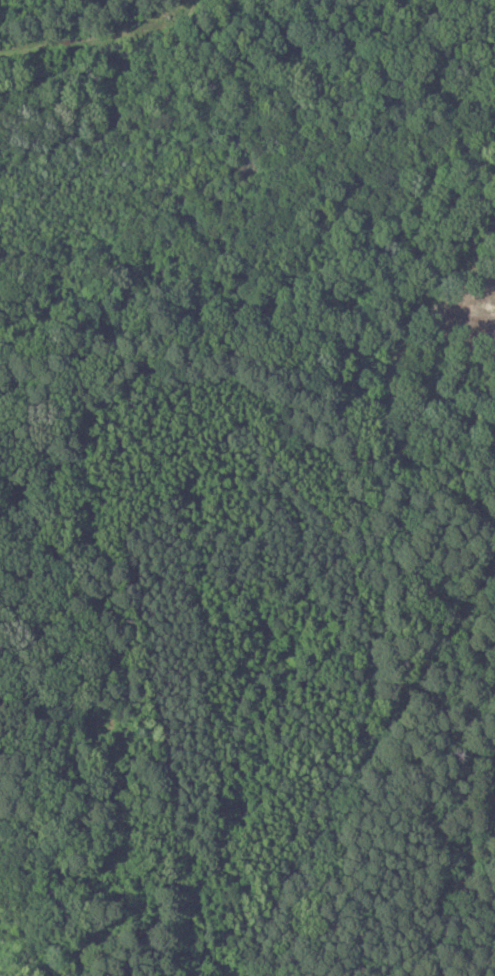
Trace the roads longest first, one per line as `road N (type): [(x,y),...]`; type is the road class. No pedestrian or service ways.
road 1 (residential): [(248,975),(494,581)]

